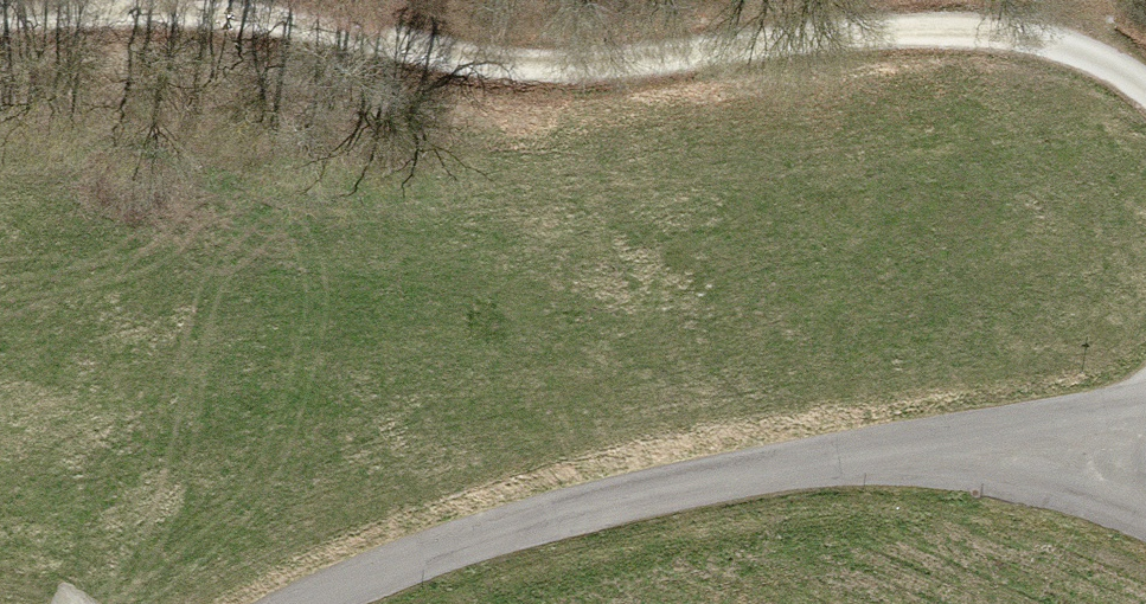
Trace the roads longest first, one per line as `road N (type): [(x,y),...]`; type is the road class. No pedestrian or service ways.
road 1 (track): [(0,10),(141,36),(966,26),(1089,53)]
road 2 (residential): [(296,603),(565,506),(936,439)]
road 3 (residential): [(1145,407),(936,439)]

